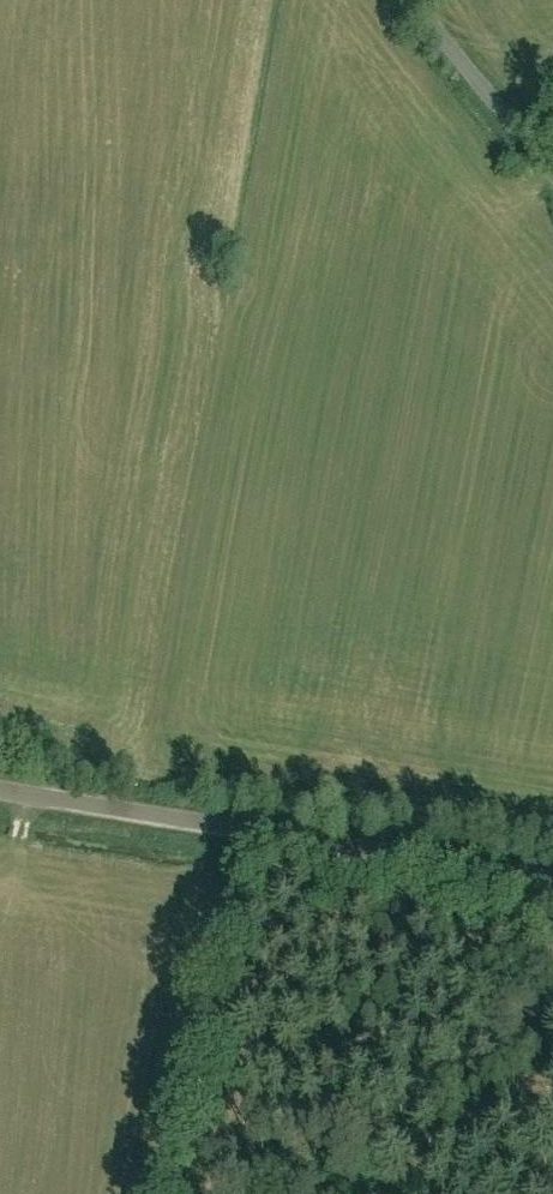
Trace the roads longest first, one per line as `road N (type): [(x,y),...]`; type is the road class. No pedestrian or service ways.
road 1 (residential): [(552,882),(0,790)]
road 2 (residential): [(552,182),(406,0)]

